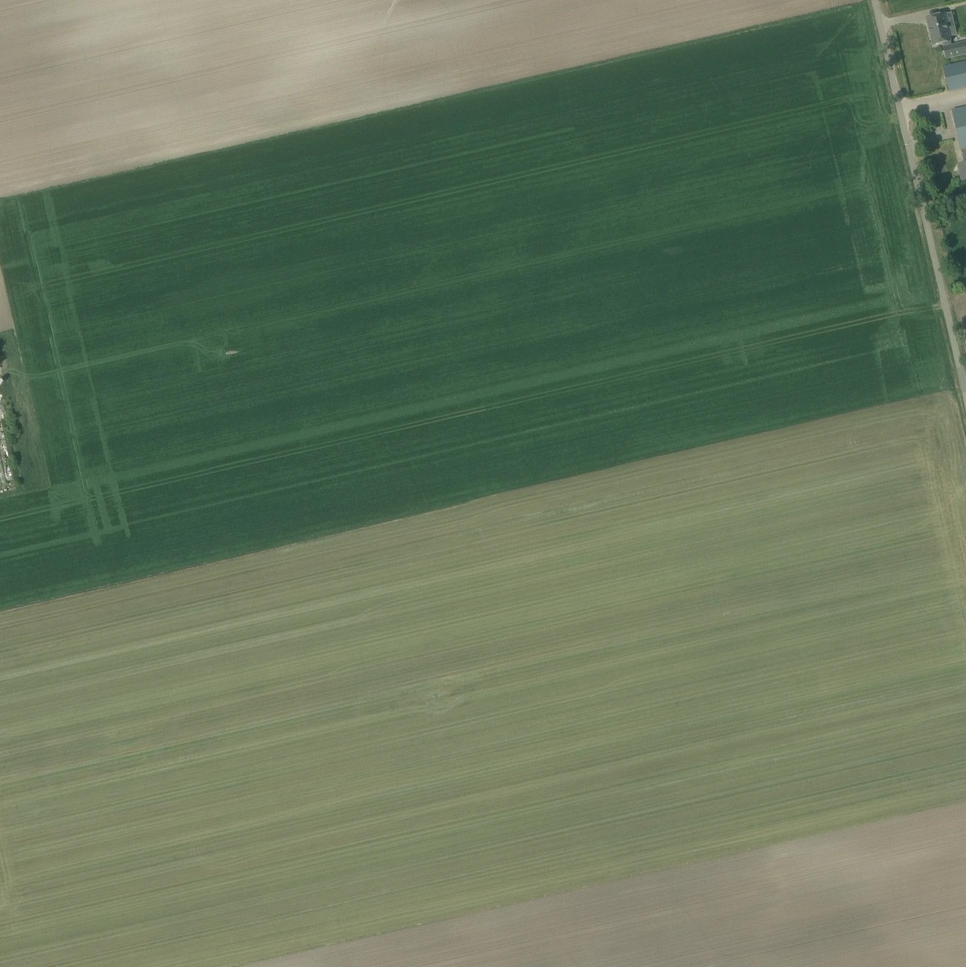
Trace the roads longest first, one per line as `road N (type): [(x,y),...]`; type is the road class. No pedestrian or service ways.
road 1 (unclassified): [(965,388),(876,0)]

